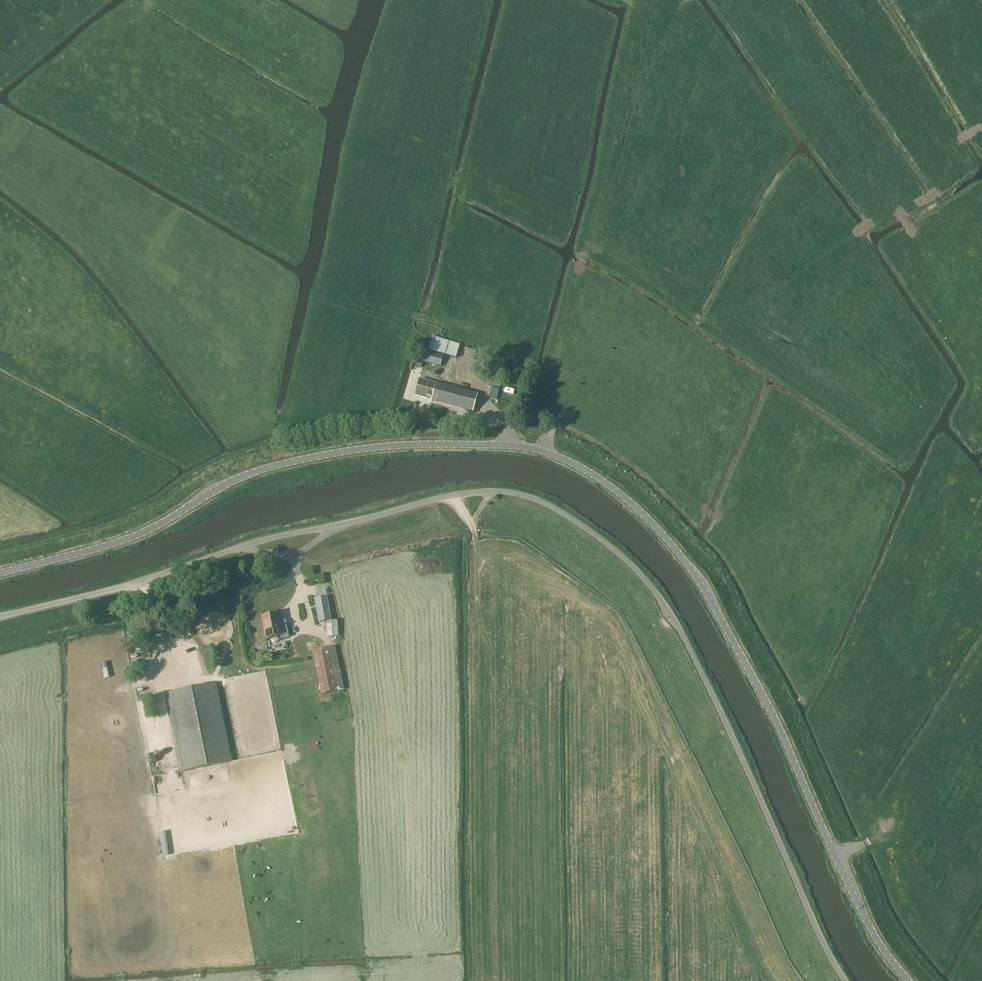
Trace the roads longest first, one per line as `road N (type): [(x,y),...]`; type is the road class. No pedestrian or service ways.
road 1 (unclassified): [(0,573),(120,543),(236,480),(335,454),(526,449),(588,473),(632,506),(703,587),(773,714),(873,932),(909,980)]
road 2 (unclassified): [(0,617),(450,496),(530,498),(623,559),(673,618),(844,980)]
road 3 (track): [(585,252),(544,456)]
road 4 (track): [(888,813),(878,827),(862,796),(890,700)]
road 5 (track): [(903,215),(935,195),(958,142),(981,130)]

